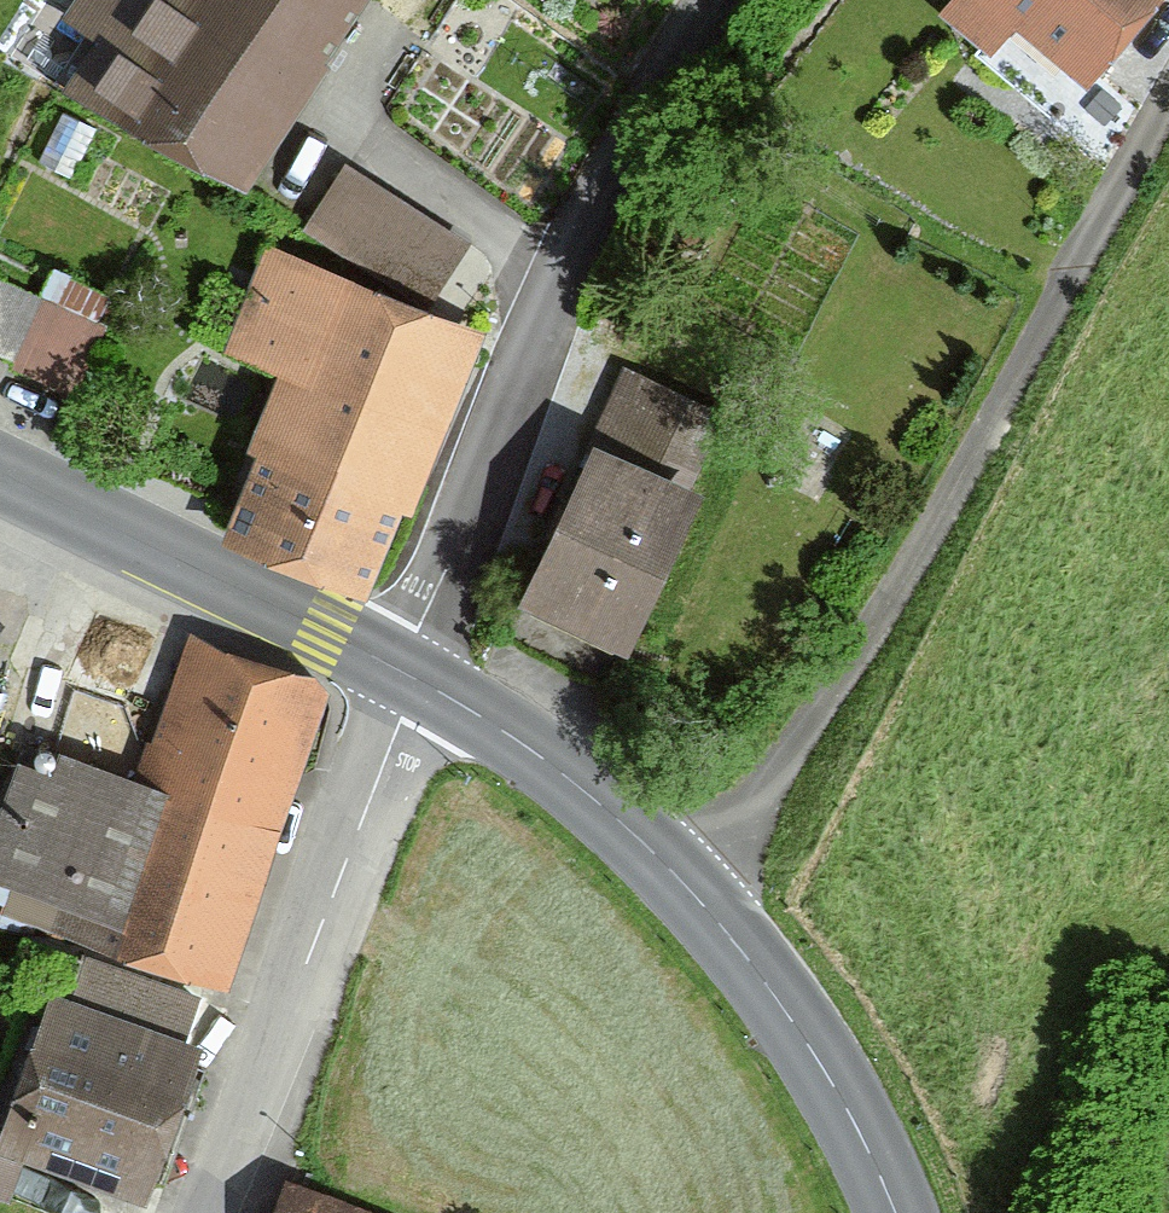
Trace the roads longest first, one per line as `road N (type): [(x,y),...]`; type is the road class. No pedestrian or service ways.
road 1 (track): [(695,893),(896,595),(1168,95)]
road 2 (tertiary): [(411,675),(563,275),(709,0)]
road 3 (secondary): [(411,675),(549,761),(695,893),(800,1032),(893,1212)]
road 4 (residential): [(197,1212),(411,675)]
road 5 (secondary): [(0,471),(411,675)]

